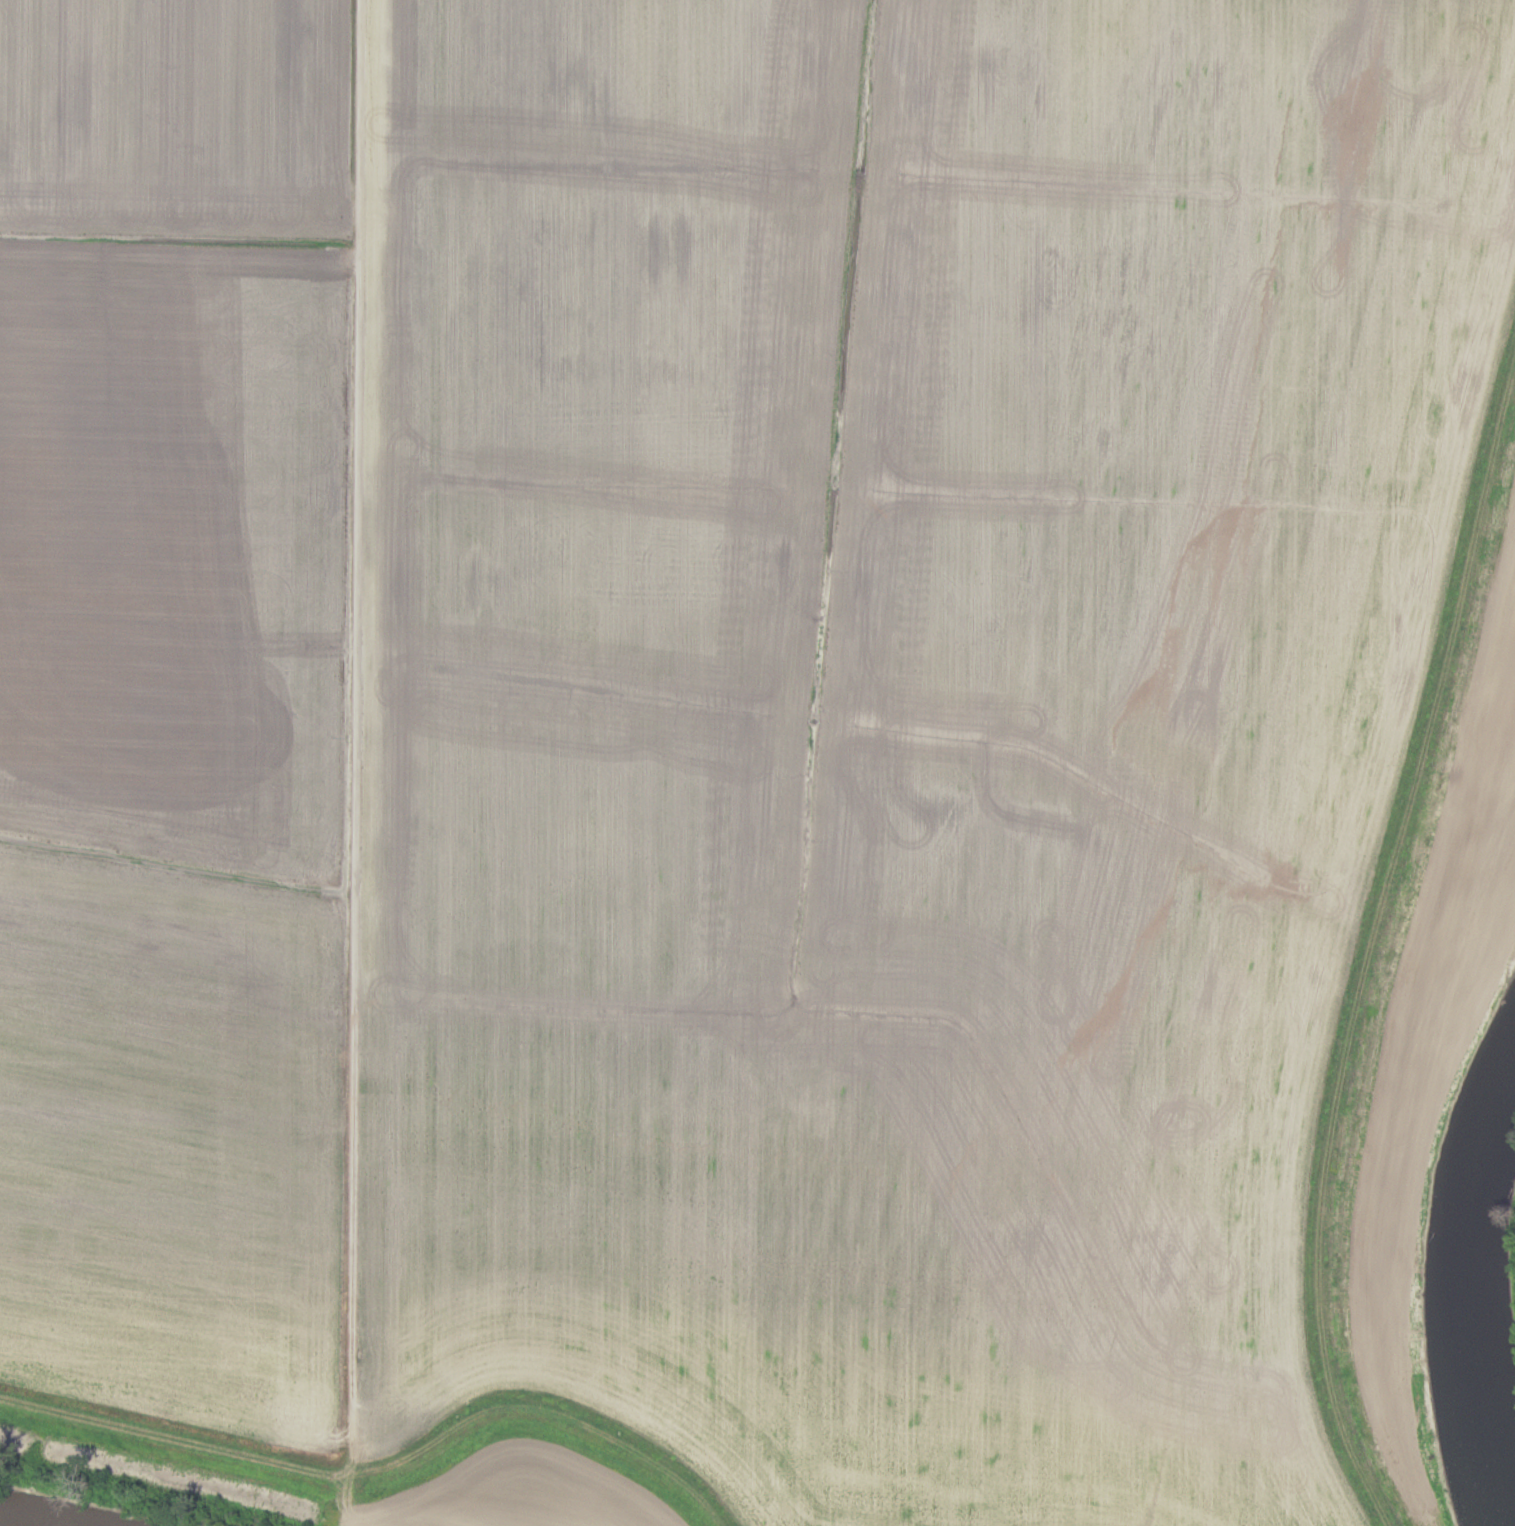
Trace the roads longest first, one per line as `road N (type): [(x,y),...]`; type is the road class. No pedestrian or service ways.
road 1 (residential): [(363,0),(332,1513)]

